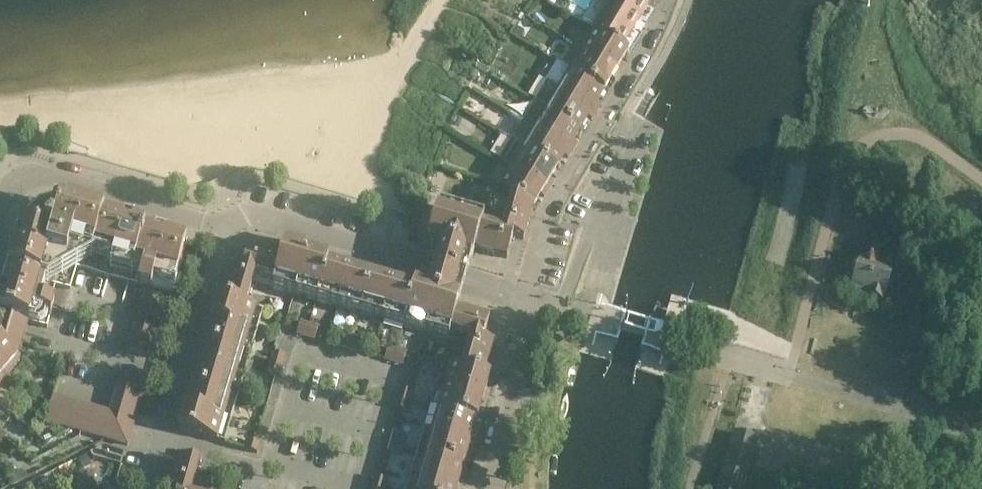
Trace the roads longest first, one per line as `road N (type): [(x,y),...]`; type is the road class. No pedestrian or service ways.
road 1 (residential): [(526,292),(247,212),(195,219),(32,170),(0,189)]
road 2 (residential): [(526,292),(553,203),(662,0)]
road 3 (residential): [(487,488),(542,297),(526,292)]
road 4 (residential): [(375,429),(388,374),(303,347),(286,403)]
road 5 (residential): [(905,407),(868,465),(762,434)]
road 6 (residential): [(788,371),(905,407)]

